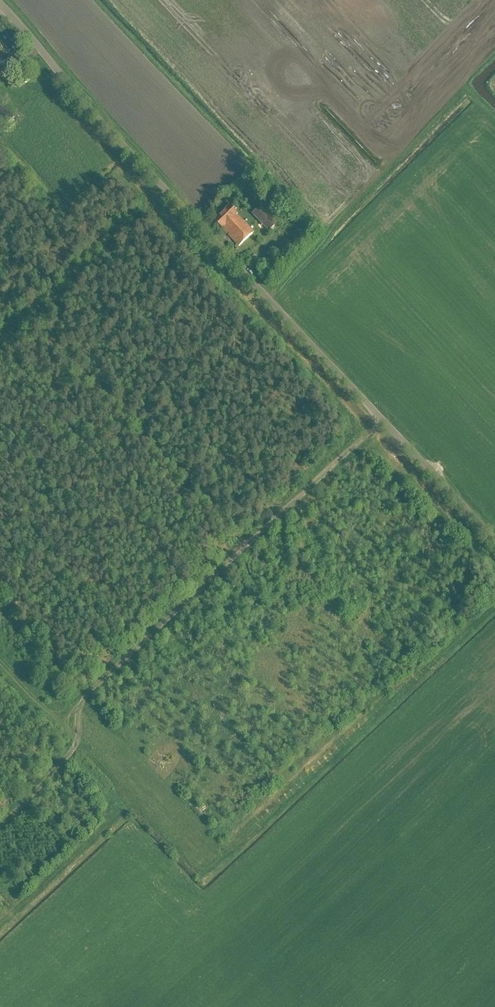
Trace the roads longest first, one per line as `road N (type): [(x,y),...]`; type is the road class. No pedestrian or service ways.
road 1 (unclassified): [(494,541),(0,5)]
road 2 (track): [(264,295),(432,132),(494,55)]
road 3 (track): [(76,744),(84,702),(106,675),(244,552)]
road 4 (track): [(244,552),(381,420)]
road 5 (track): [(35,322),(169,195)]

